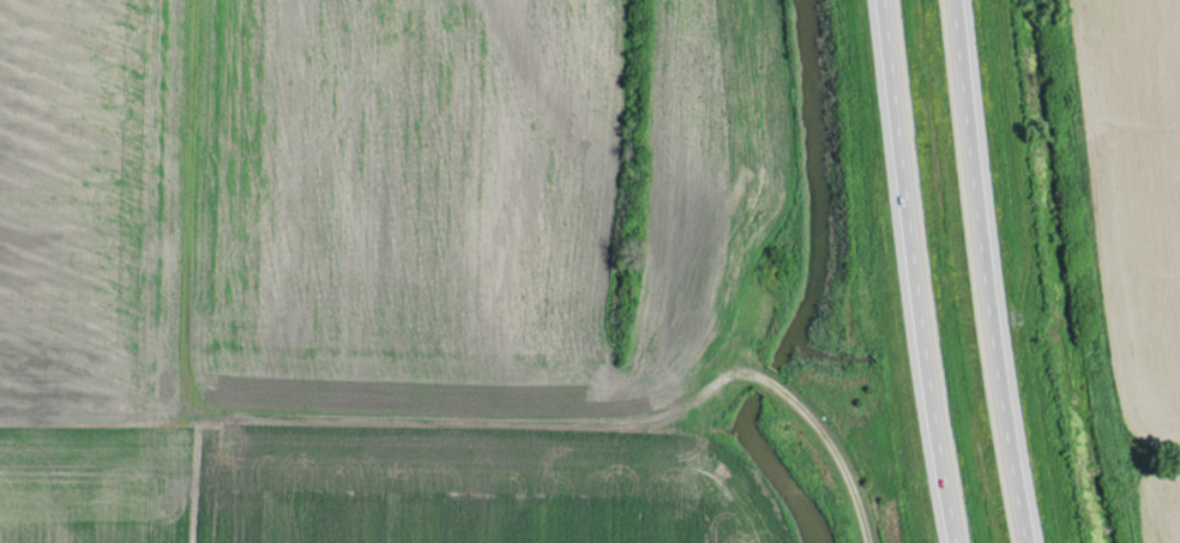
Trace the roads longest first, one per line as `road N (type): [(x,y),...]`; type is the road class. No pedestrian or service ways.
road 1 (motorway): [(1035,542),(959,0)]
road 2 (motorway): [(890,0),(962,542)]

